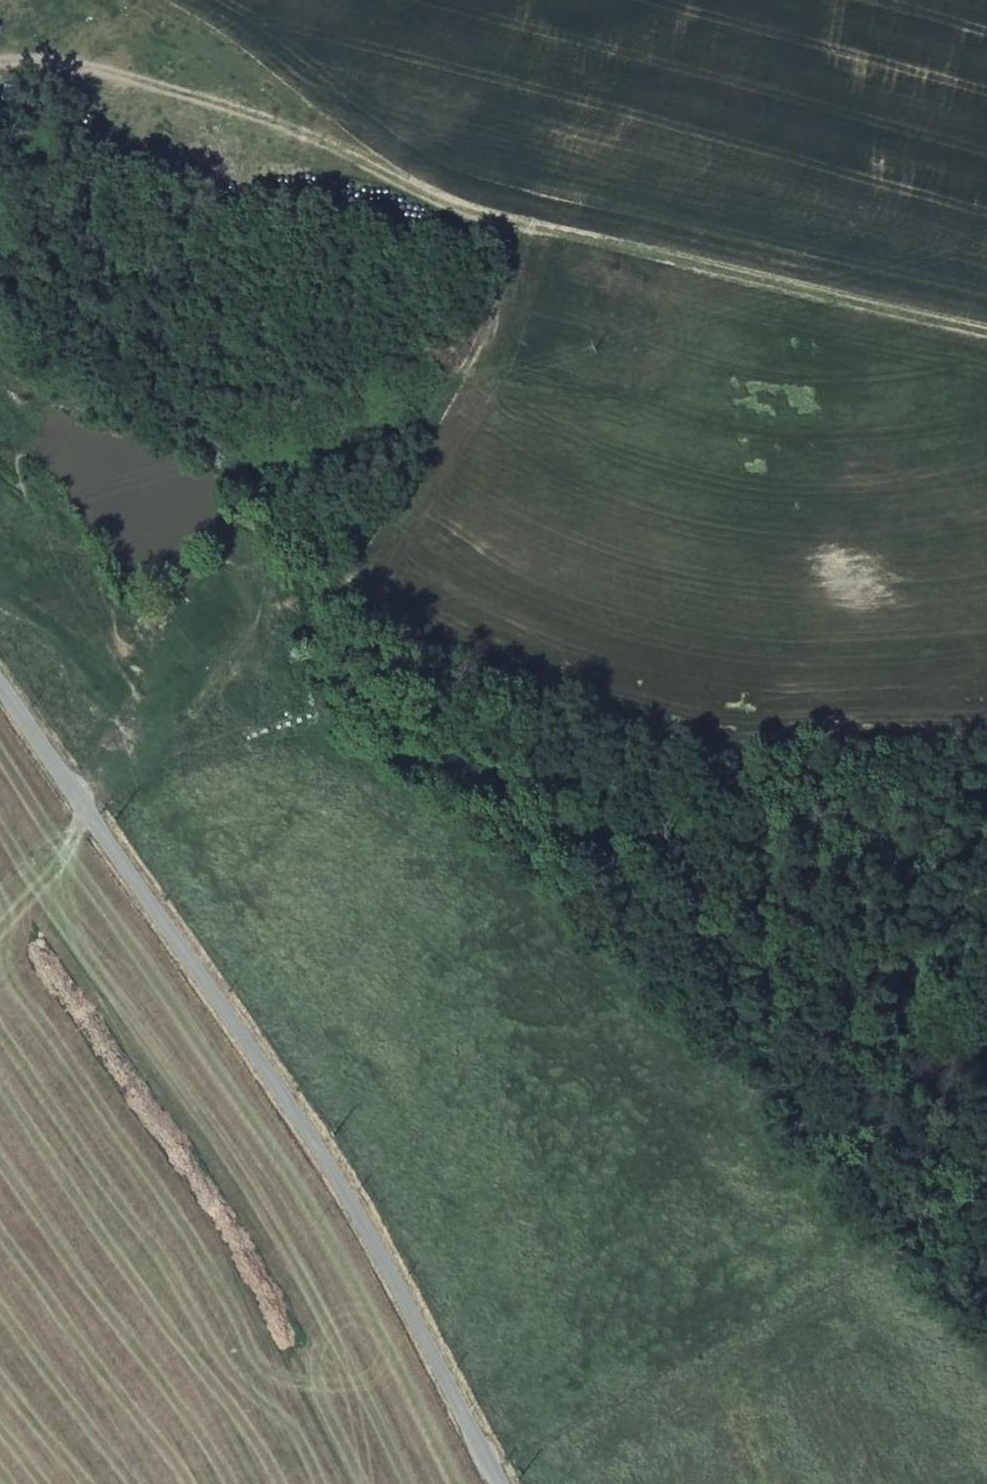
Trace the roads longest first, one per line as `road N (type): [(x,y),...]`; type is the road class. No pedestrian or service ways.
road 1 (unclassified): [(500,1483),(360,1216),(0,686)]
road 2 (track): [(0,312),(97,386),(226,453),(311,537),(374,620),(521,704),(700,765)]

